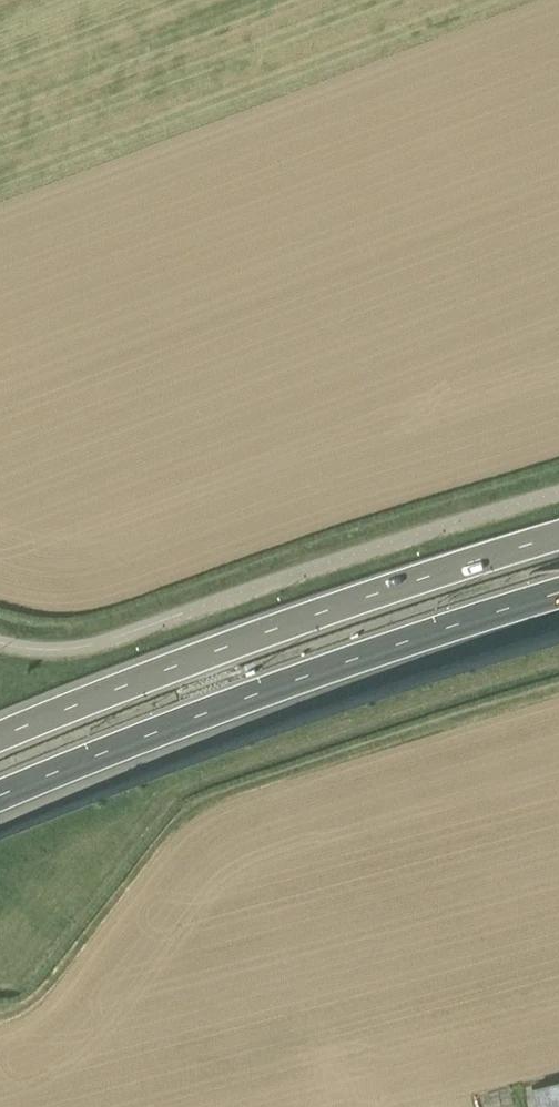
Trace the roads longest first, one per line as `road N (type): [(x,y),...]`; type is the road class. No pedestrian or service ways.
road 1 (motorway): [(0,803),(290,692),(558,604)]
road 2 (motorway): [(558,547),(282,635),(0,741)]

